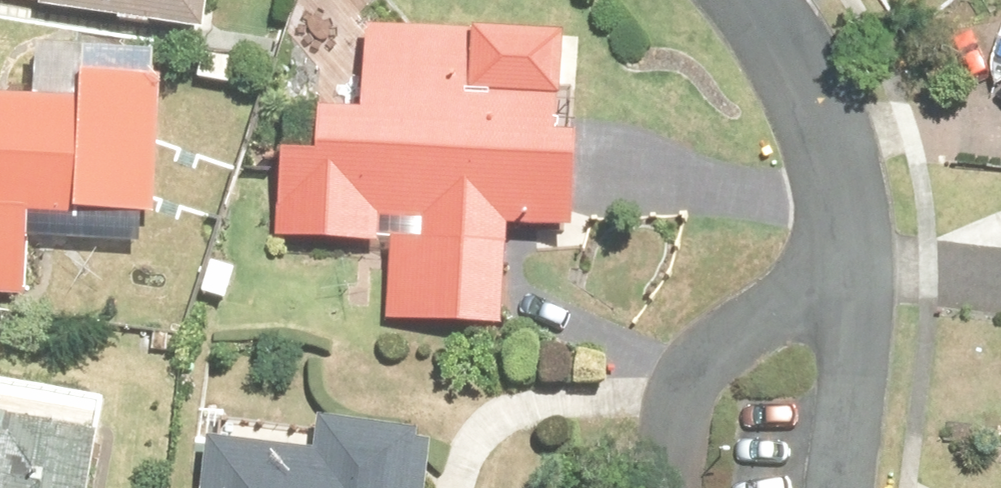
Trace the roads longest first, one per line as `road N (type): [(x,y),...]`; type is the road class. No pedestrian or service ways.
road 1 (residential): [(836,221),(851,293),(838,487)]
road 2 (residential): [(664,487),(671,407),(795,291)]
road 3 (residential): [(742,0),(797,95),(836,221)]

